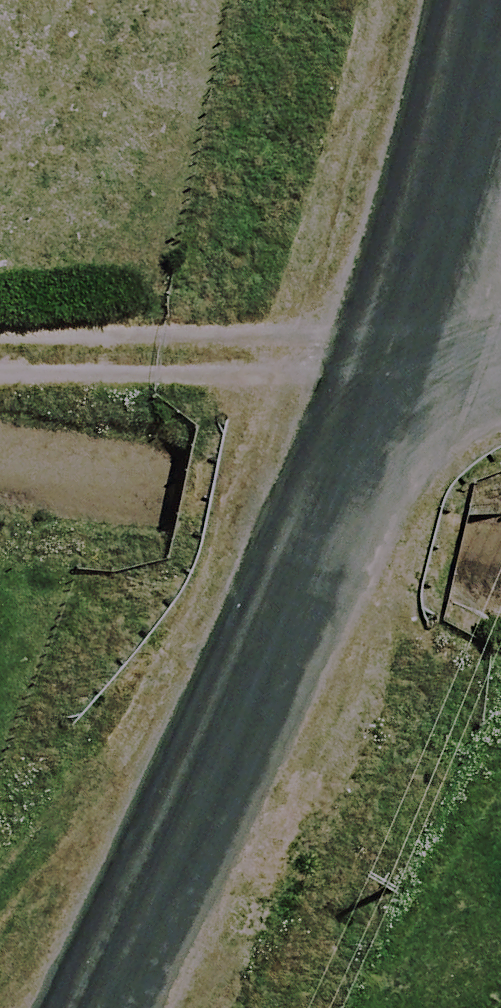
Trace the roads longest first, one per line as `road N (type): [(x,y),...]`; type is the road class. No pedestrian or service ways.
road 1 (unclassified): [(437,395),(143,1007)]
road 2 (track): [(0,459),(500,540)]
road 3 (track): [(0,356),(131,343),(437,395)]
road 4 (unclassified): [(500,181),(437,395)]

